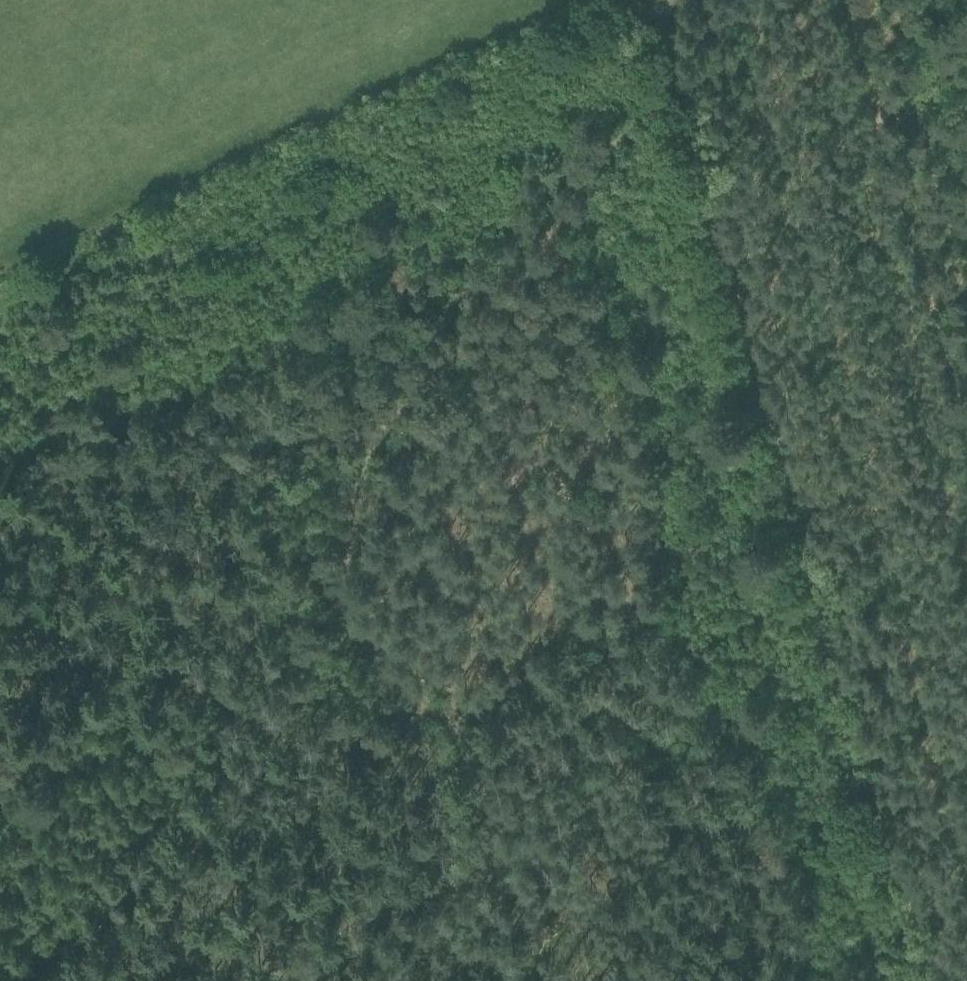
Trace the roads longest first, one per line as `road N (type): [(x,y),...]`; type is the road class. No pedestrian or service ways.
road 1 (track): [(635,0),(907,980)]

